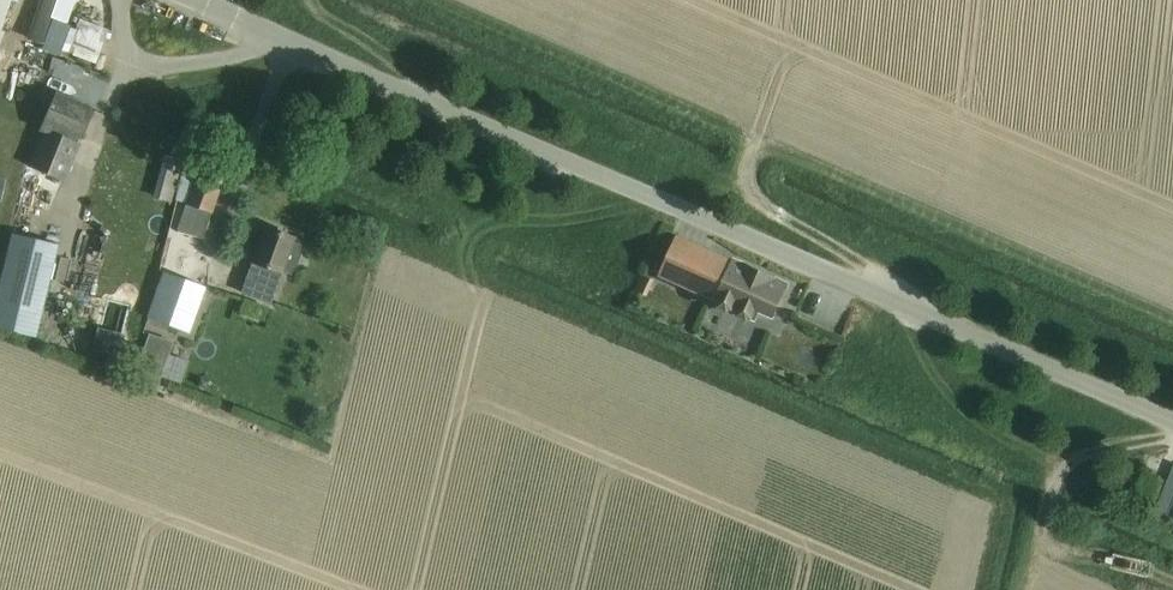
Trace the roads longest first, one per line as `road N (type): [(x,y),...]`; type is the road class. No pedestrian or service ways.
road 1 (unclassified): [(1172,422),(194,0)]
road 2 (track): [(1172,313),(440,0)]
road 3 (track): [(756,135),(746,180),(756,200),(872,271),(964,412),(1064,474)]
road 4 (track): [(1172,440),(1107,450),(1066,470),(1048,506),(1034,589)]
road 5 (track): [(310,0),(329,21),(385,54),(421,100)]

